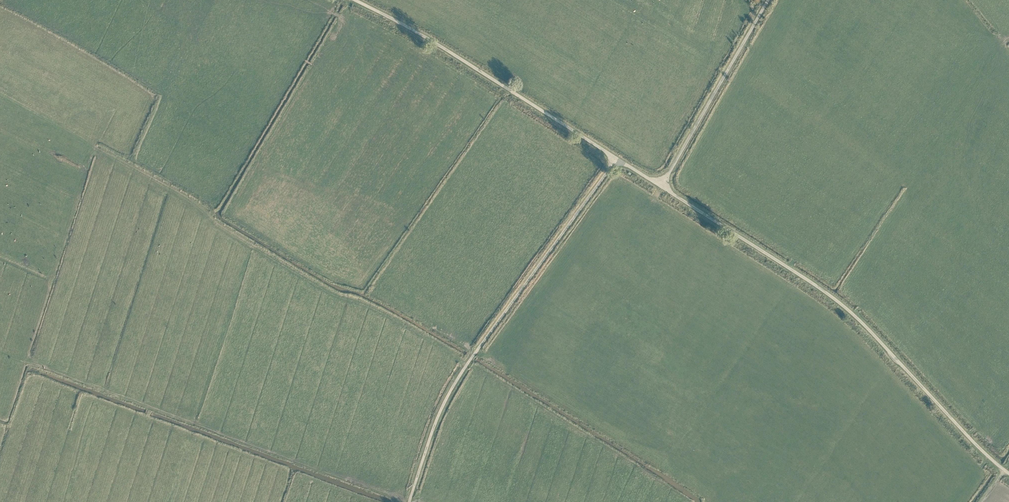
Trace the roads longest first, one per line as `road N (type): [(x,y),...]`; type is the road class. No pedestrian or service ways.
road 1 (unclassified): [(664,184),(834,297),(1008,473)]
road 2 (unclassified): [(352,0),(664,184)]
road 3 (unclassified): [(769,0),(664,184)]

